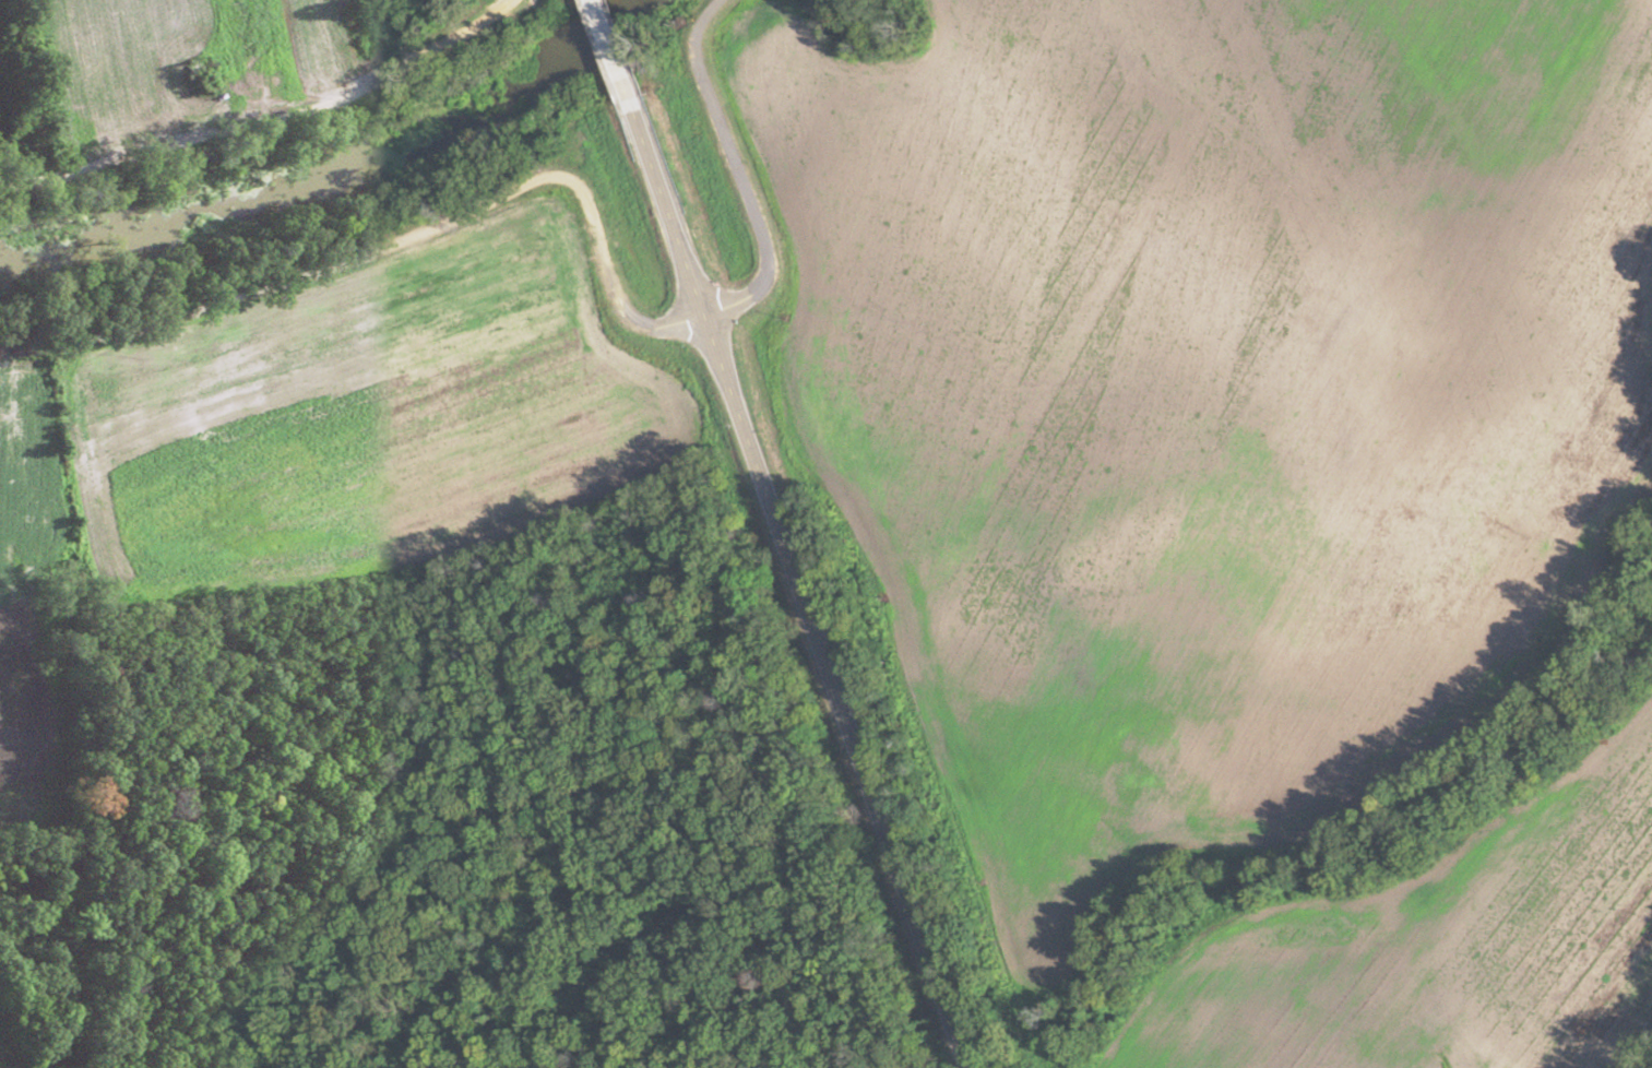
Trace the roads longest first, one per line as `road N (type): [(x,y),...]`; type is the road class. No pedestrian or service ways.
road 1 (trunk): [(969,1067),(829,646),(632,110)]
road 2 (residential): [(0,168),(110,157),(276,124),(462,37),(509,0)]
road 3 (residential): [(704,315),(764,288),(776,262),(696,57),(698,29),(719,0)]

